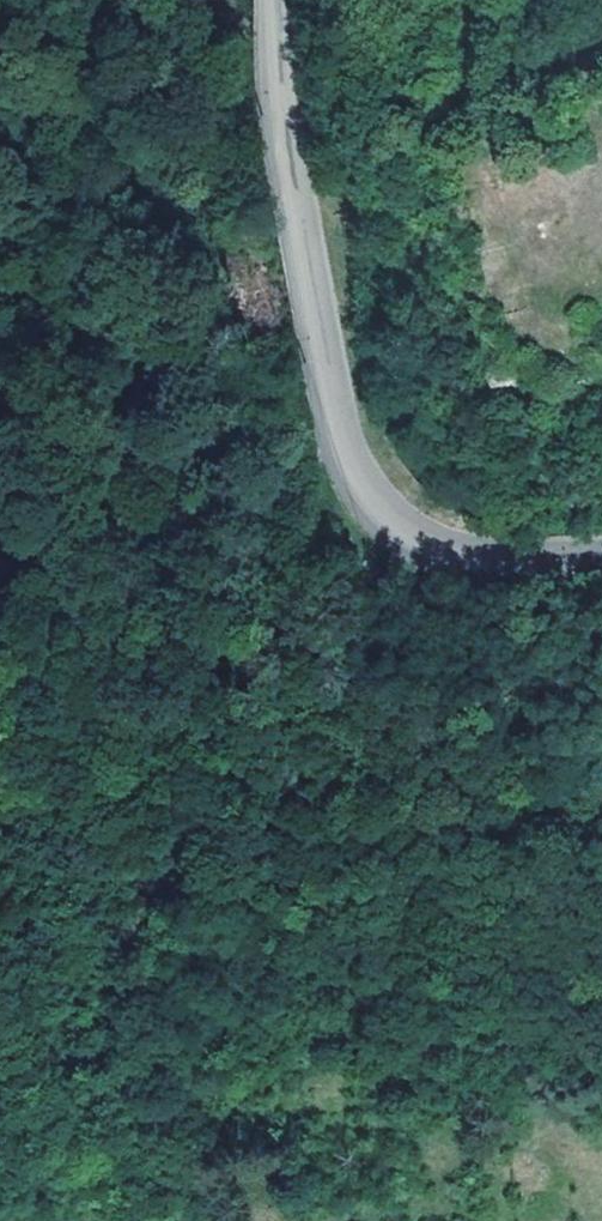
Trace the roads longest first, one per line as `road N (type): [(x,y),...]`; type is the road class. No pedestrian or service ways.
road 1 (residential): [(285,0),(283,71),(299,187),(332,377),(360,459),(394,508),(437,546),(503,565),(601,568)]

